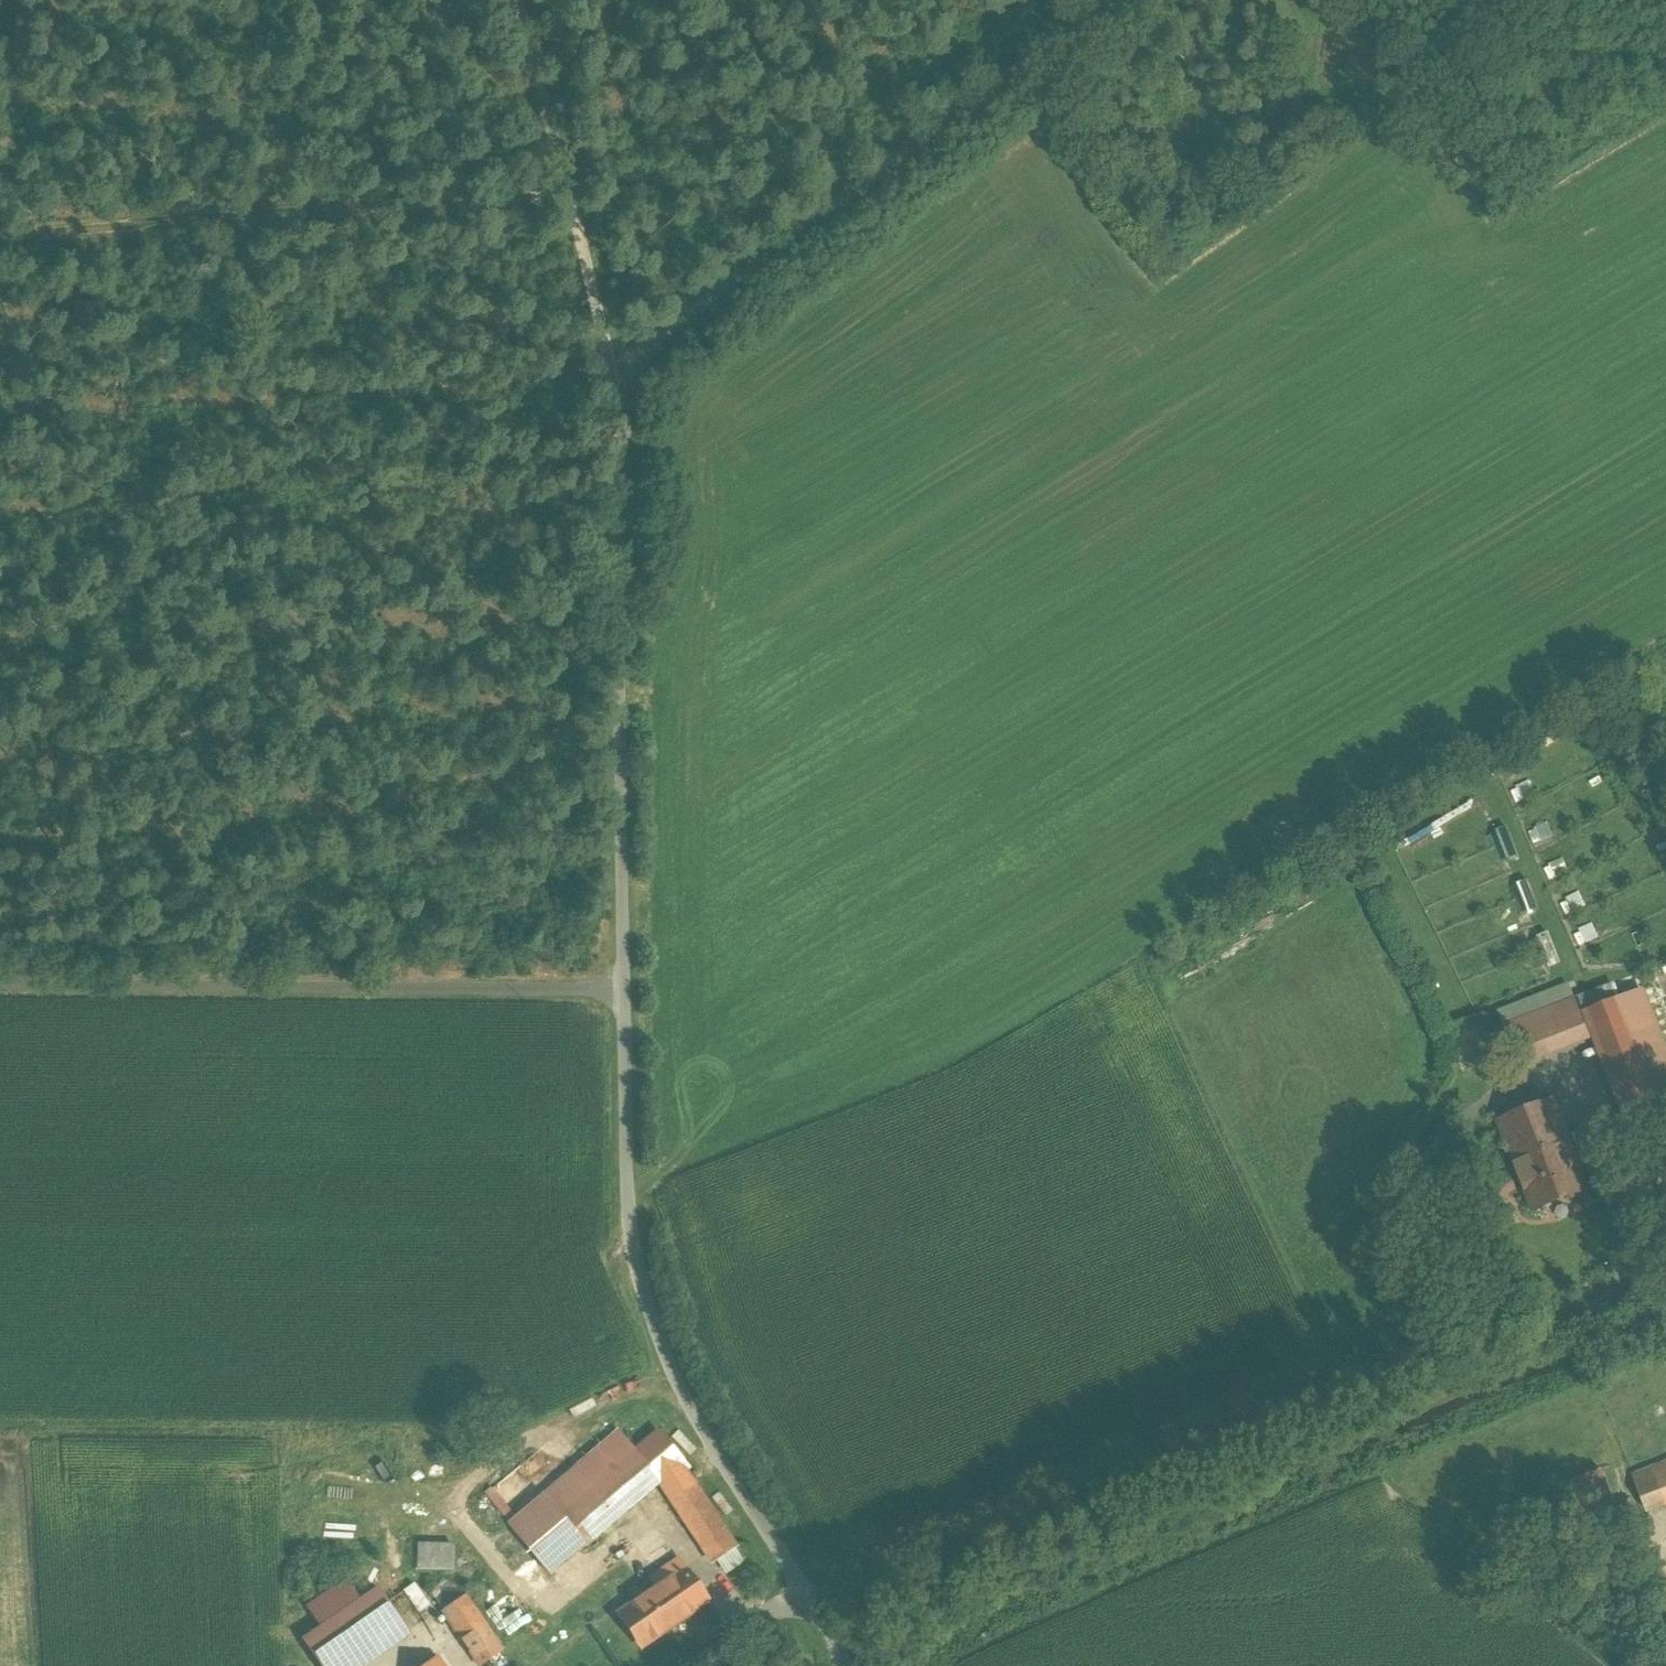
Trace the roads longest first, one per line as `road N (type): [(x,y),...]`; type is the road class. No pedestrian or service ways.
road 1 (unclassified): [(844,1665),(814,1596),(685,1397),(646,1294),(625,1188),(617,364)]
road 2 (unclassified): [(617,364),(1104,0)]
road 3 (unclassified): [(521,0),(617,364)]

